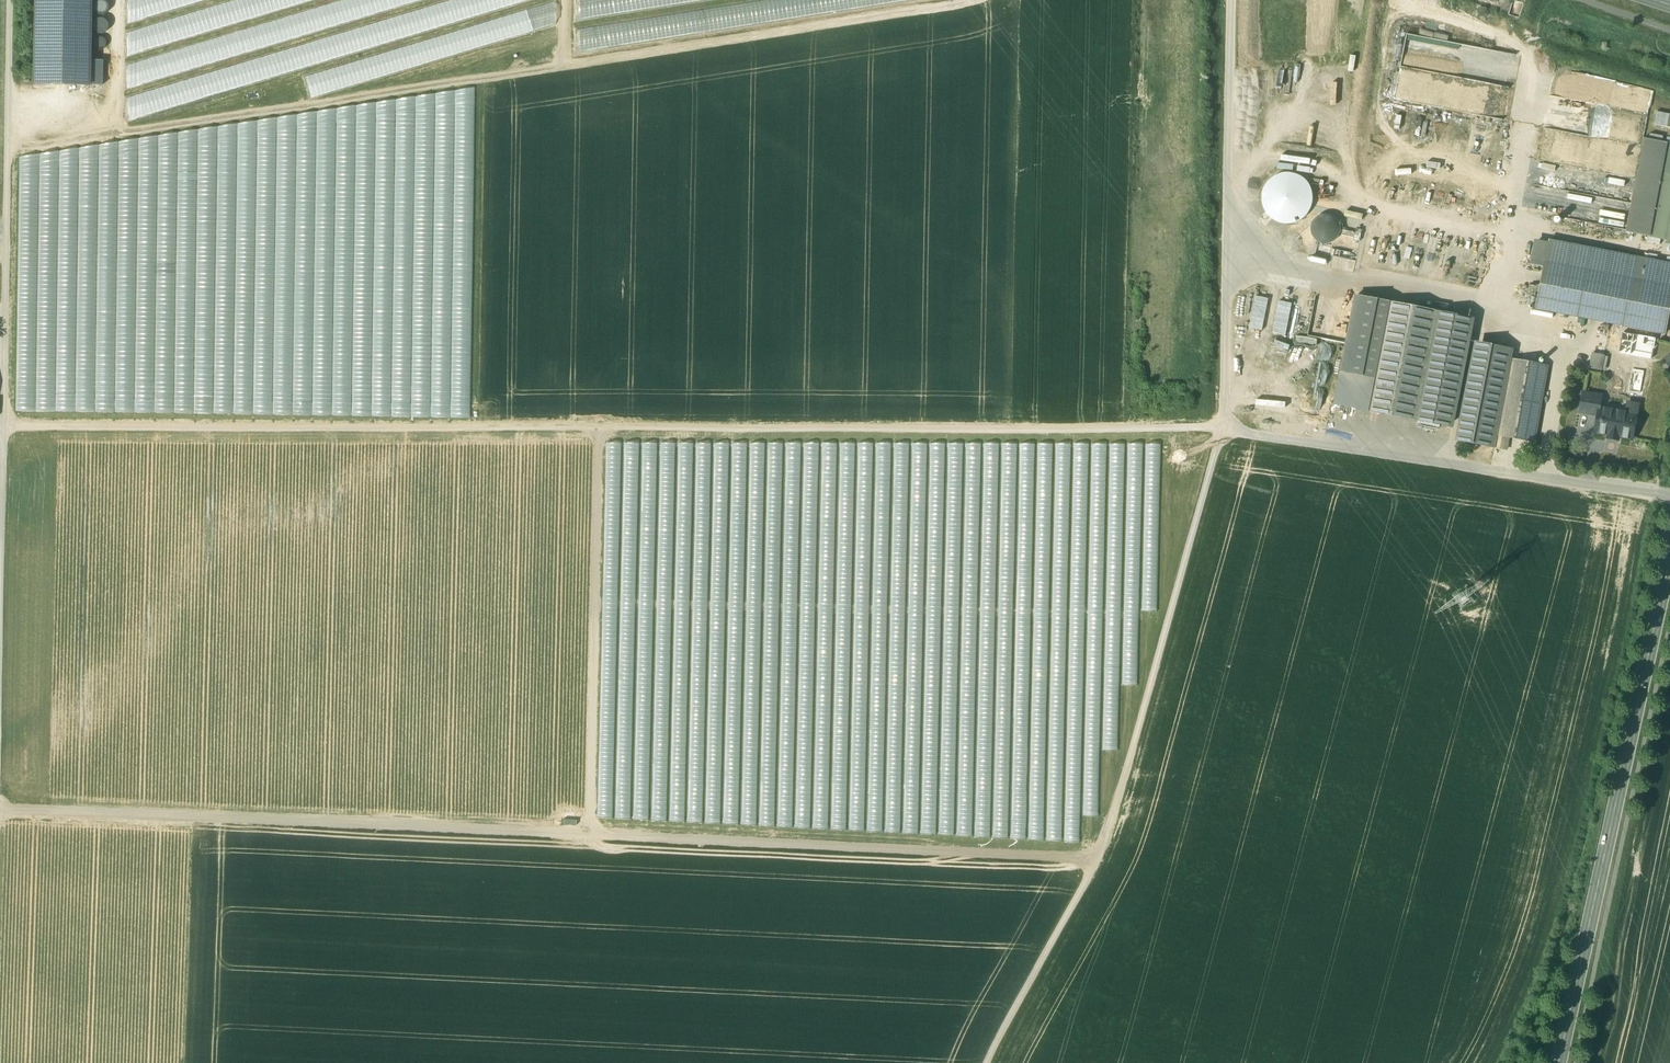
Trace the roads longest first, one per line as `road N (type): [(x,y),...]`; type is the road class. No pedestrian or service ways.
road 1 (track): [(1222,429),(0,428)]
road 2 (track): [(1229,0),(1222,429),(1106,838),(986,1062)]
road 3 (track): [(1096,860),(124,817),(0,804)]
road 4 (track): [(8,150),(973,0)]
road 5 (track): [(0,602),(10,0)]
road 6 (secondary): [(1559,1062),(1669,569)]
road 7 (track): [(589,835),(598,428)]

